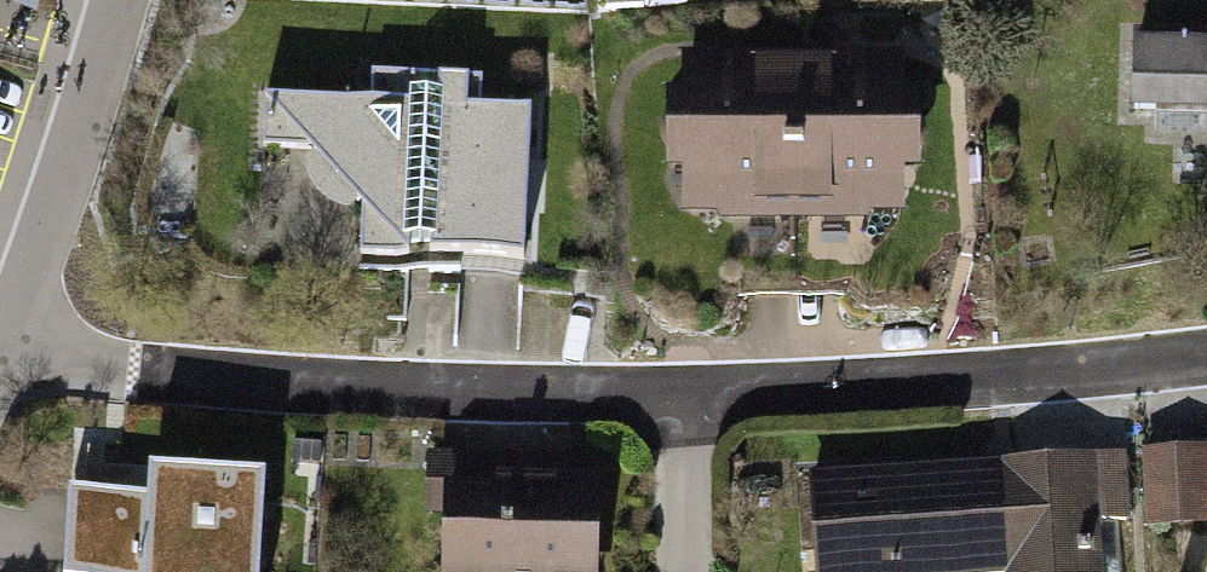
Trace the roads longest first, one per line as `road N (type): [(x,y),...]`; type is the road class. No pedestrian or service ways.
road 1 (residential): [(1206,353),(695,390),(264,381),(0,348)]
road 2 (residential): [(0,345),(107,0)]

